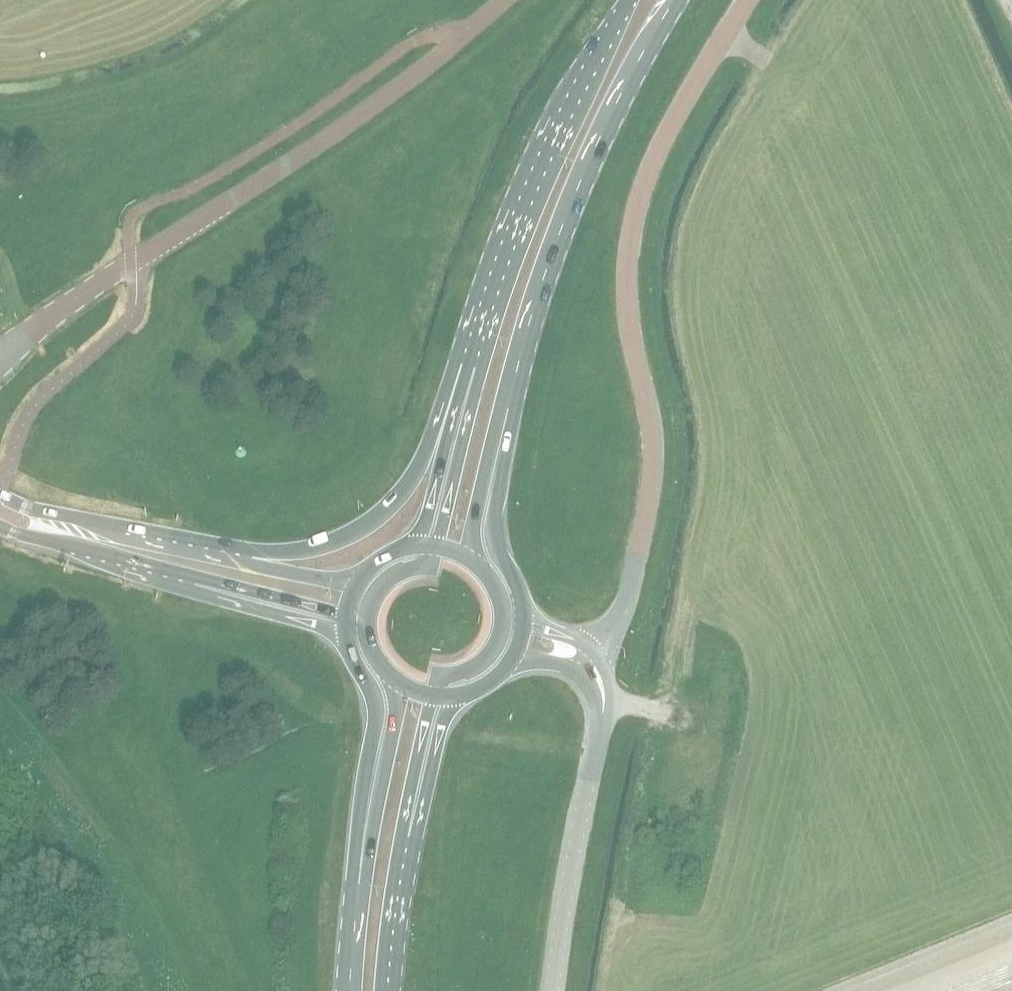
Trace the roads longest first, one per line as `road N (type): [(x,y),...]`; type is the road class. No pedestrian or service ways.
road 1 (unclassified): [(596,652),(623,613),(655,479),(653,421),(627,324),(628,251),(647,178),(675,118),(751,0)]
road 2 (unclassified): [(0,357),(456,41),(503,0)]
road 3 (primary): [(524,362),(596,150),(677,0)]
road 4 (primary): [(629,0),(532,183),(475,347)]
road 5 (primary): [(475,347),(446,390),(425,455),(402,494),(322,546),(245,557)]
road 6 (primary): [(346,634),(376,716),(352,875),(356,902)]
road 7 (unclassified): [(552,990),(602,721)]
road 8 (primary): [(524,618),(493,538),(524,362)]
road 9 (tertiary): [(245,557),(30,509),(0,495)]
road 10 (primary): [(395,679),(397,707),(356,902)]
road 11 (primary): [(475,347),(429,510),(408,547)]
road 12 (primary): [(470,560),(505,392),(524,362)]
road 13 (primary): [(475,347),(480,371),(436,546)]
road 14 (tertiary): [(0,528),(179,573)]
road 15 (tertiary): [(179,573),(195,593),(346,634)]
road 16 (tertiary): [(179,573),(346,616)]
road 17 (primary): [(405,849),(453,697)]
road 18 (primary): [(405,849),(431,696)]
road 19 (primary): [(388,990),(405,849)]
road 20 (primary): [(431,696),(441,676),(489,656),(503,609)]

